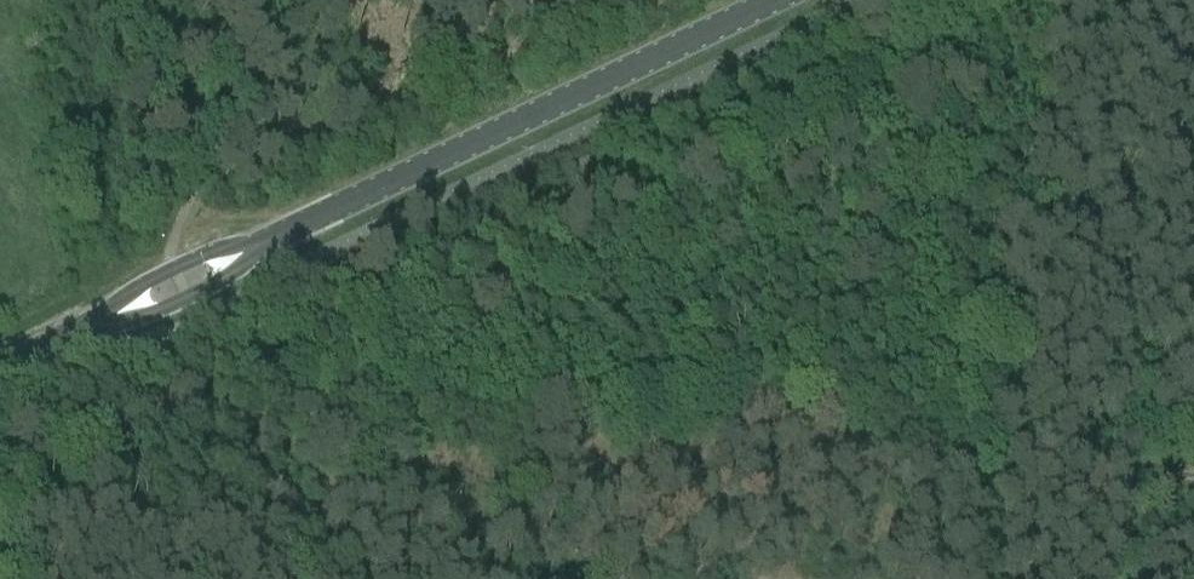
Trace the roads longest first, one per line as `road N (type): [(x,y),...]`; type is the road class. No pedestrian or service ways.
road 1 (track): [(1193,480),(1048,473),(820,411),(621,426),(237,403),(94,402),(36,380)]
road 2 (tertiary): [(0,366),(783,0)]

